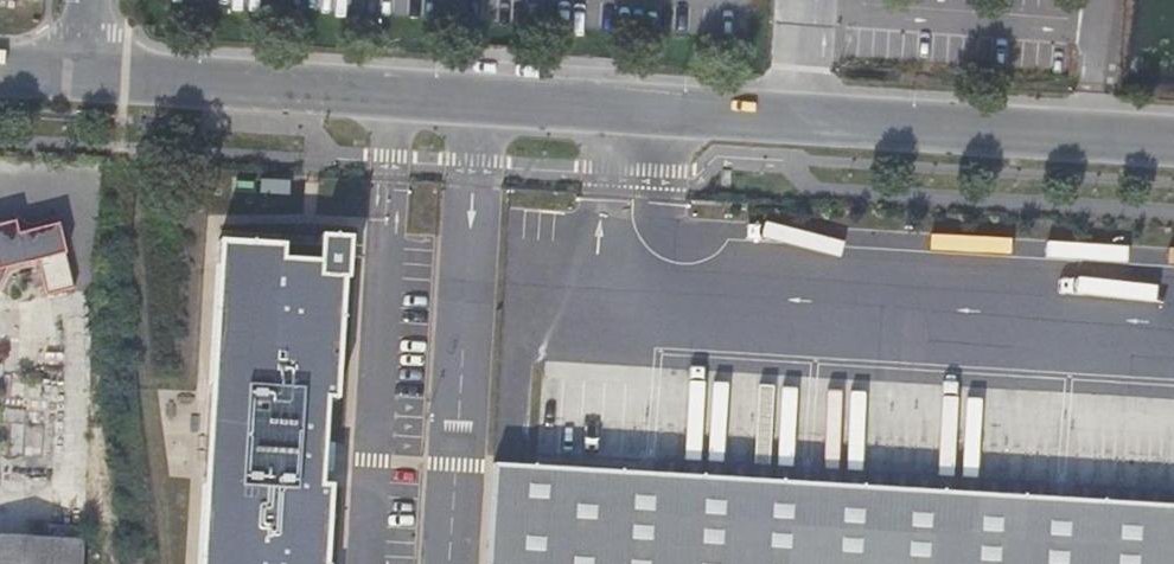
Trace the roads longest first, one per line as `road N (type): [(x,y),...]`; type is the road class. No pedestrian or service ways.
road 1 (unclassified): [(1173,142),(0,70)]

